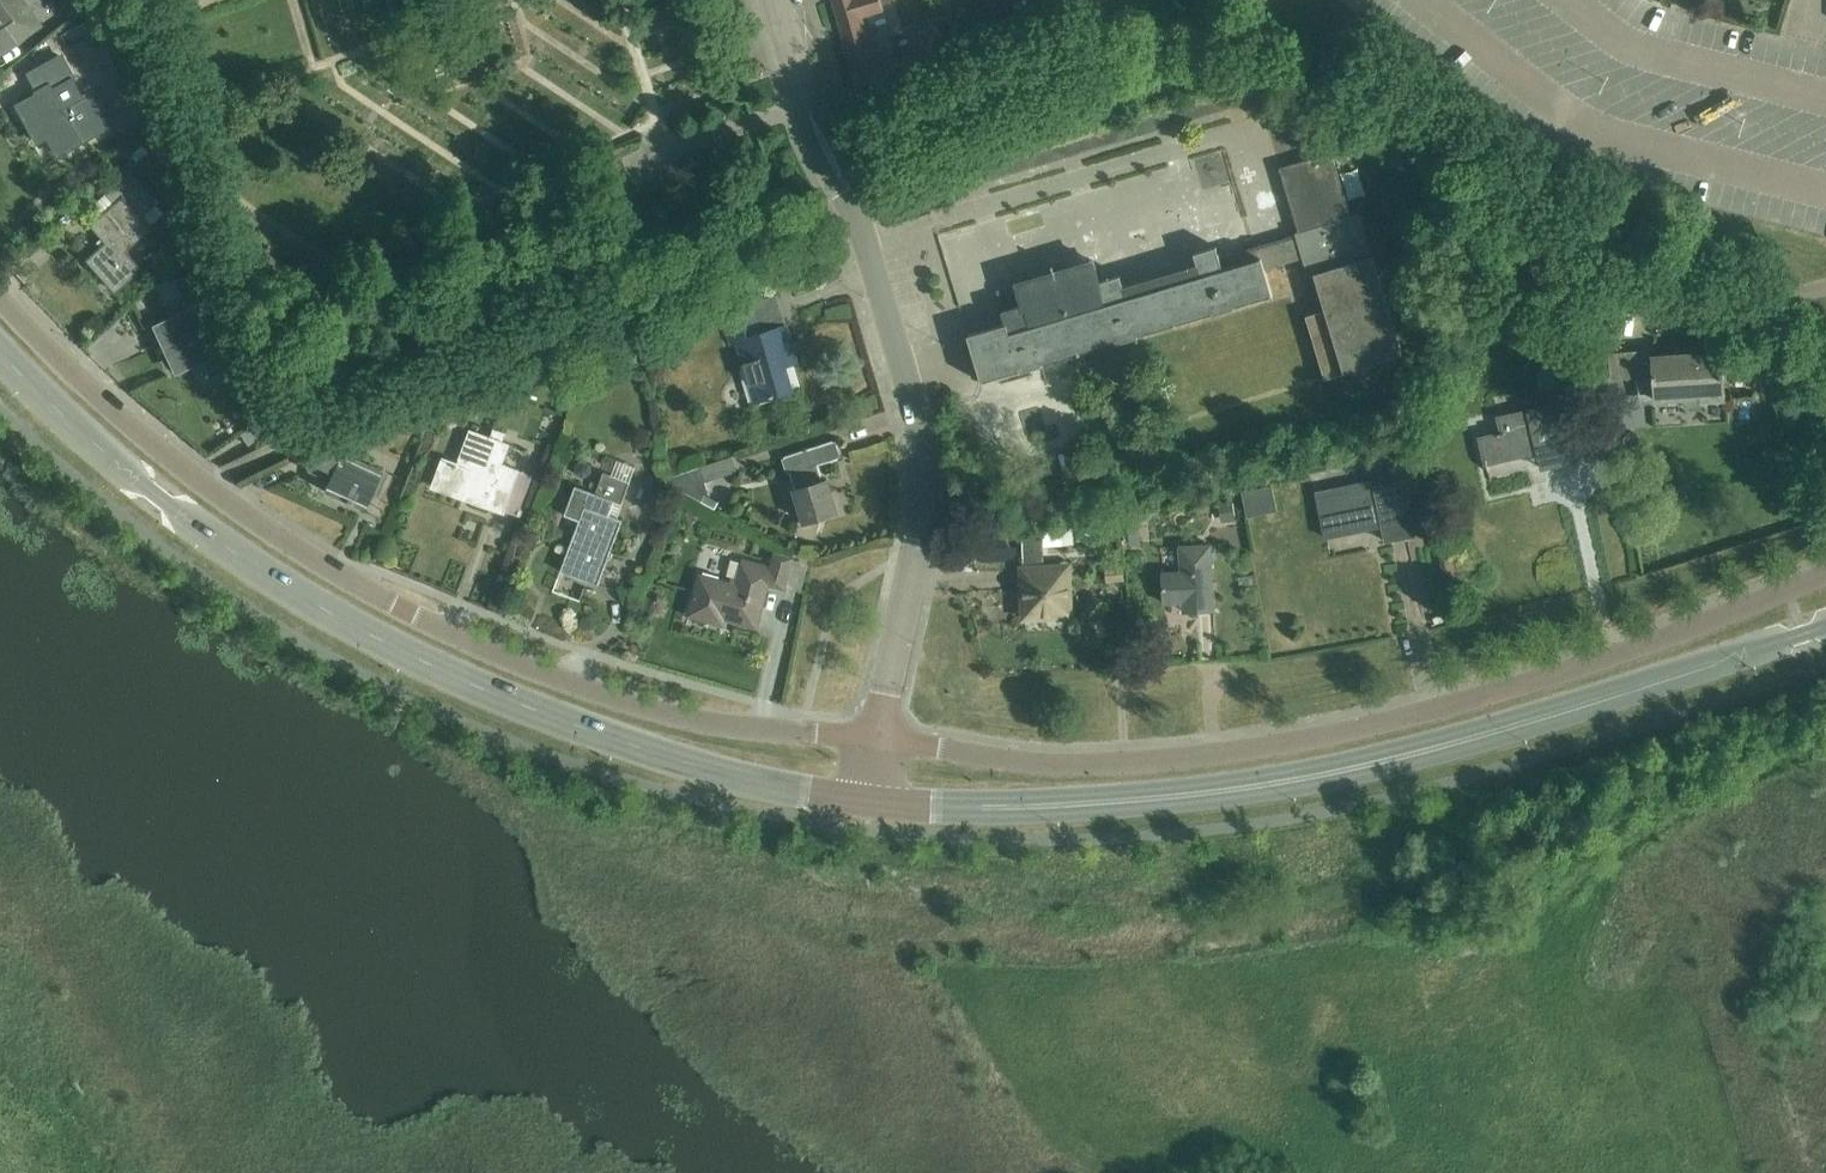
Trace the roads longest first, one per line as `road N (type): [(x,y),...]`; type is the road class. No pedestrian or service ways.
road 1 (residential): [(877,738),(729,726),(611,699),(404,610),(307,556),(144,439),(0,295)]
road 2 (secondary): [(862,802),(749,782),(449,675),(234,553),(59,413),(0,352)]
road 3 (secondary): [(862,802),(949,809),(1108,802),(1324,774),(1539,719),(1825,628)]
road 4 (residential): [(1825,575),(1506,690),(1270,746),(1073,765),(877,738)]
road 5 (residential): [(877,738),(926,491),(915,411),(853,203),(814,121),(778,0)]

